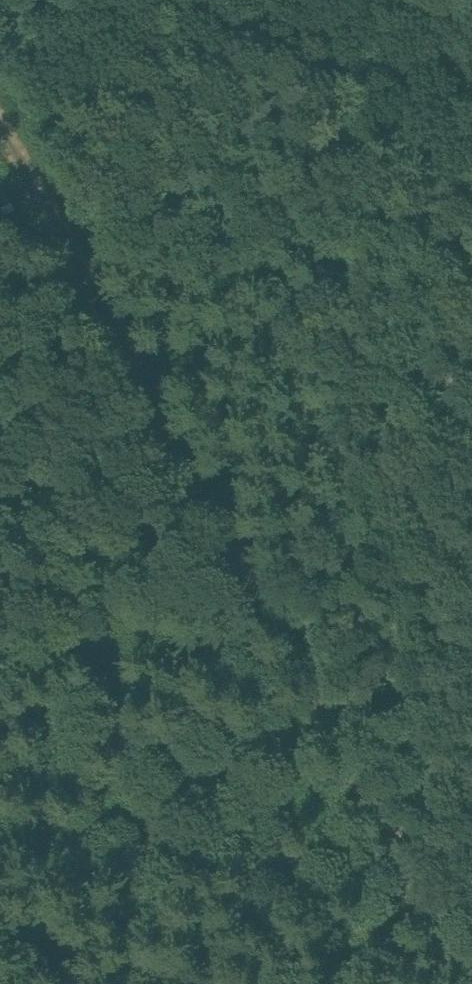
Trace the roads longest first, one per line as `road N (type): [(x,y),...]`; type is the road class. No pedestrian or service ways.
road 1 (track): [(0,110),(471,977)]

